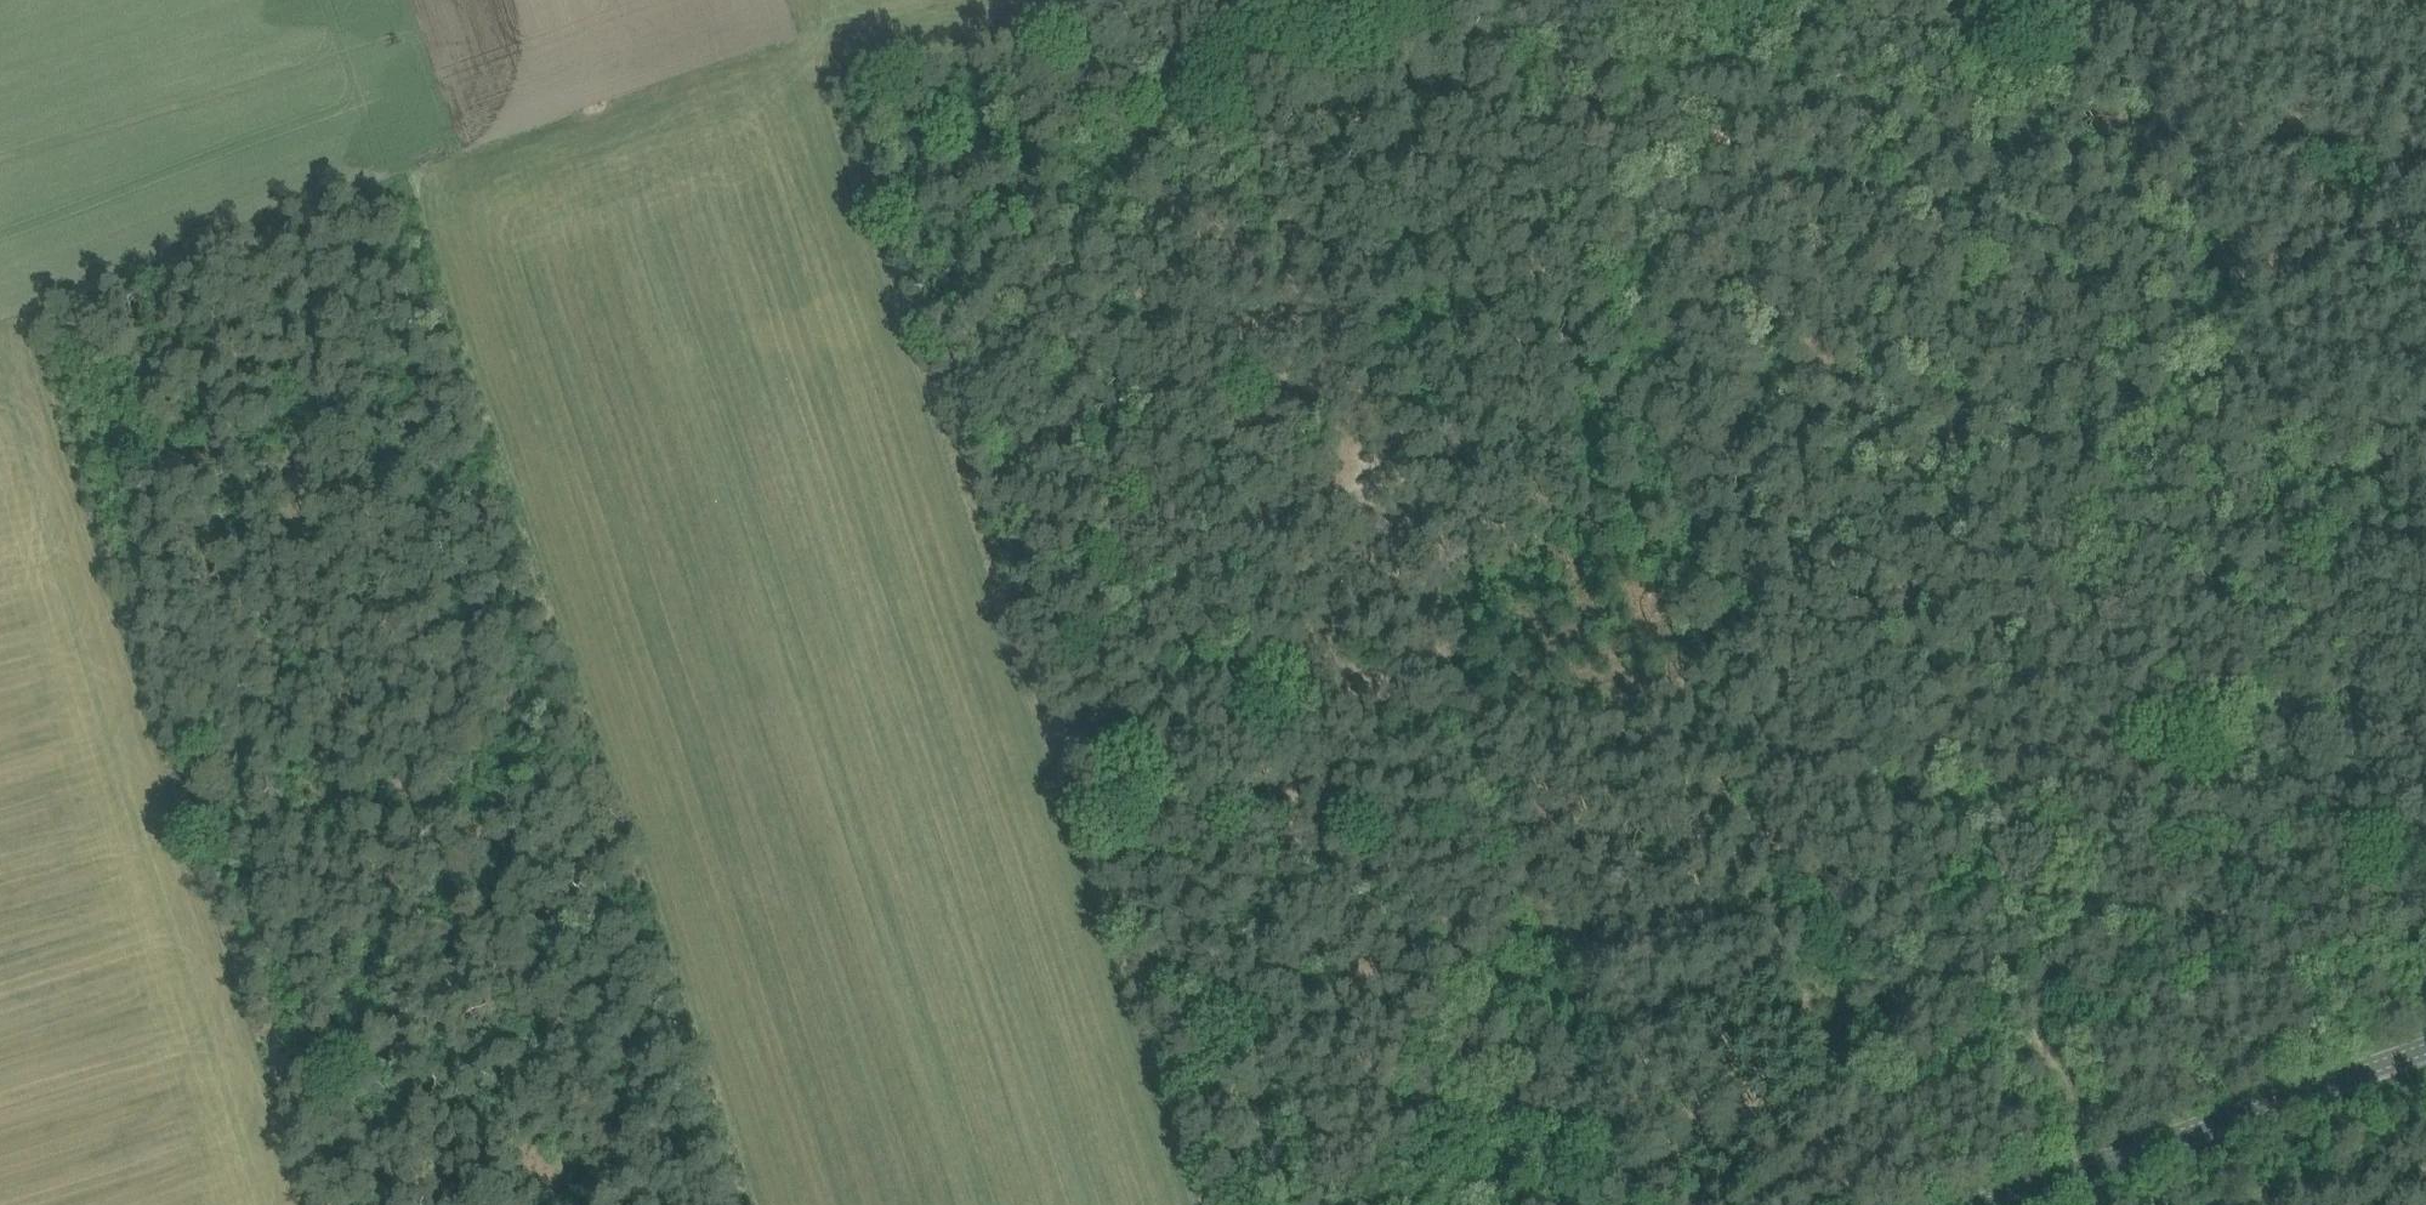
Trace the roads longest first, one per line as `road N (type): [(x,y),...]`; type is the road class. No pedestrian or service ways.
road 1 (track): [(1210,1204),(1065,781),(811,91)]
road 2 (unclassified): [(1979,1204),(2425,1049)]
road 3 (track): [(624,1204),(541,1028)]

